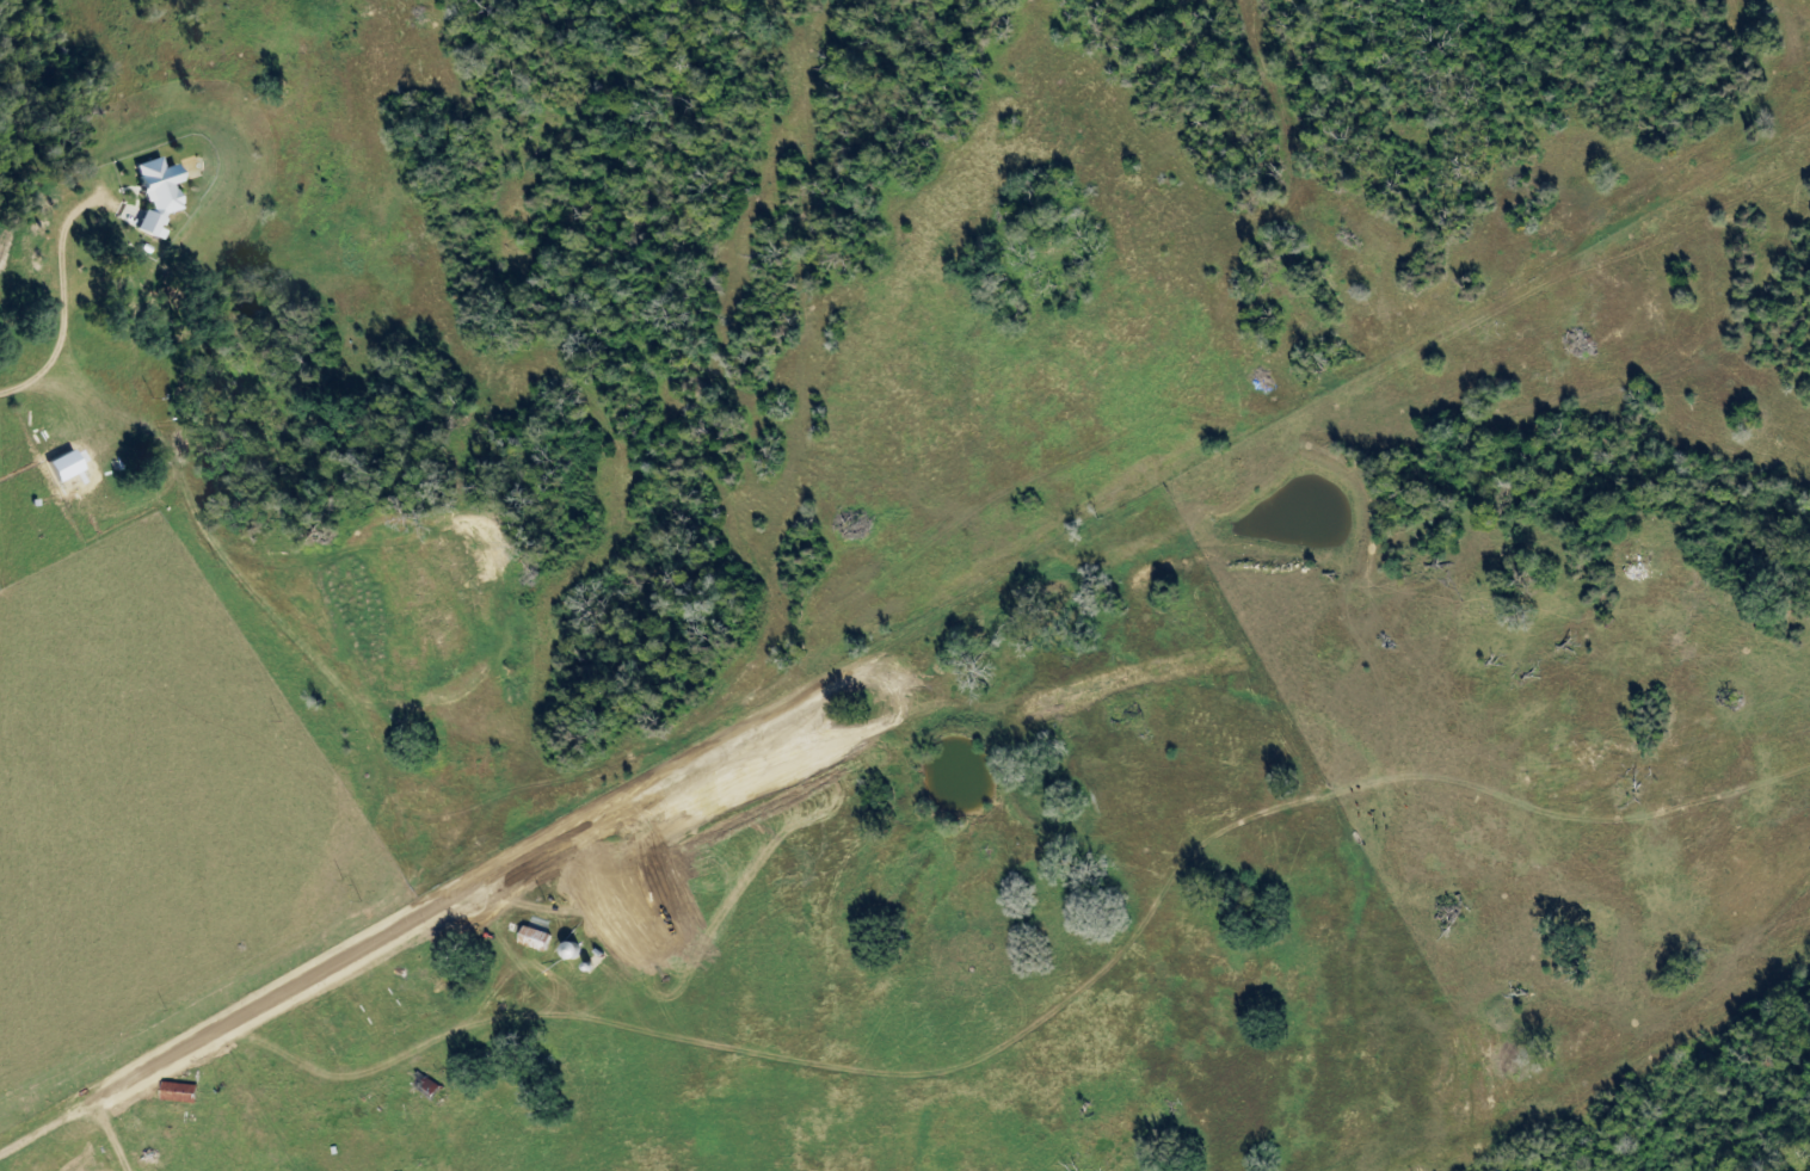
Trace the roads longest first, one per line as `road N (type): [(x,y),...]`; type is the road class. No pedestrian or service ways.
road 1 (residential): [(466,1170),(497,1095),(517,987),(503,905),(485,892),(436,888),(365,923),(313,935),(155,1033)]
road 2 (residential): [(1405,1170),(1543,1095),(1608,1074),(1695,1028),(1809,952)]

